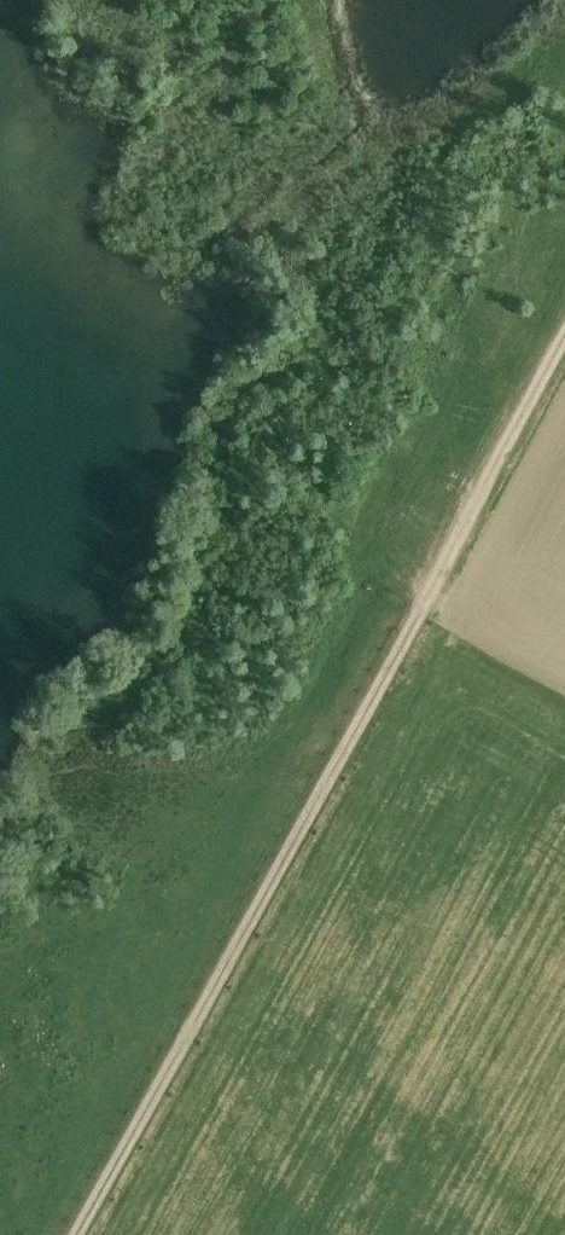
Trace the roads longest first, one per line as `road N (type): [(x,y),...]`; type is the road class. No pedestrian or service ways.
road 1 (track): [(564,350),(83,1234)]

